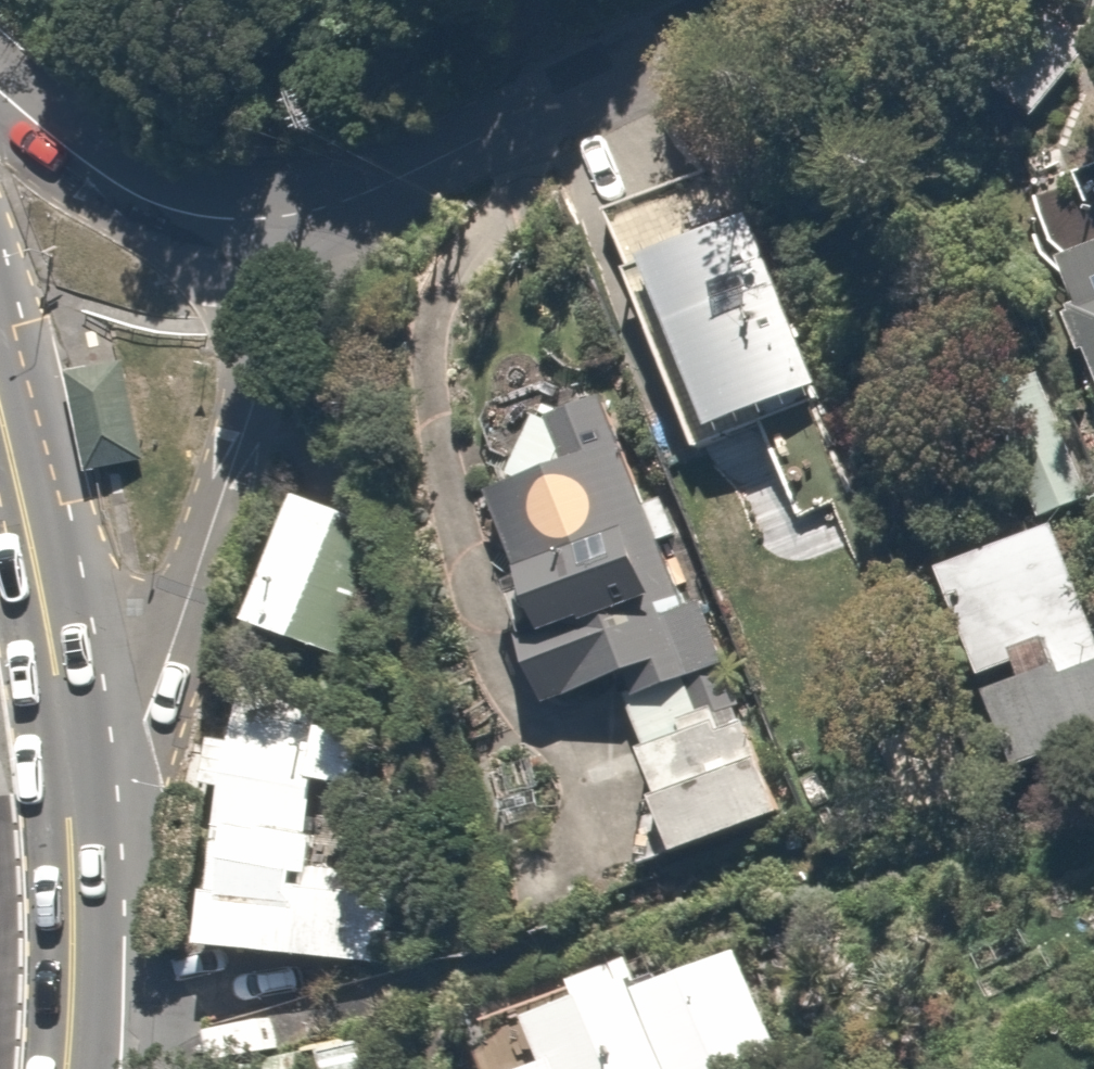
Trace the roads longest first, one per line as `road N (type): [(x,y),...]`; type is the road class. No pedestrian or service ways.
road 1 (residential): [(268,232),(236,443),(194,588),(137,729),(73,853)]
road 2 (residential): [(268,232),(370,198),(801,0)]
road 3 (secondary): [(0,422),(60,688),(73,853)]
road 4 (residential): [(0,113),(135,206),(205,229),(268,232)]
road 5 (secondary): [(73,853),(66,1068)]

